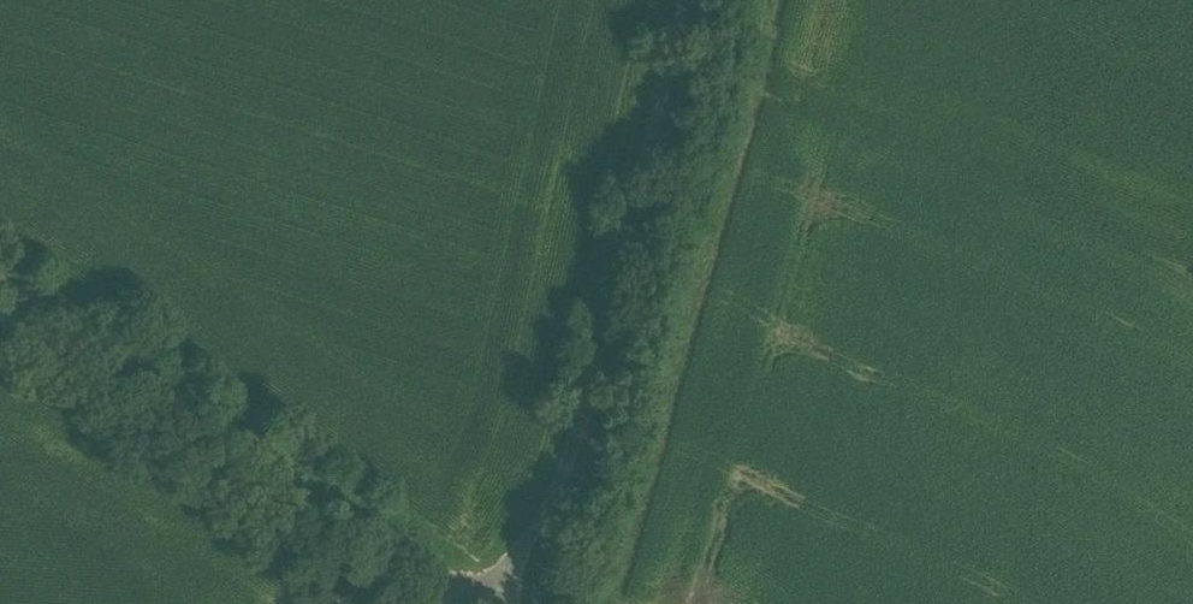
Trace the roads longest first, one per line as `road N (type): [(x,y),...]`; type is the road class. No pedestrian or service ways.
road 1 (unclassified): [(458,603),(540,464),(662,0)]
road 2 (residential): [(414,603),(324,510),(0,296)]

